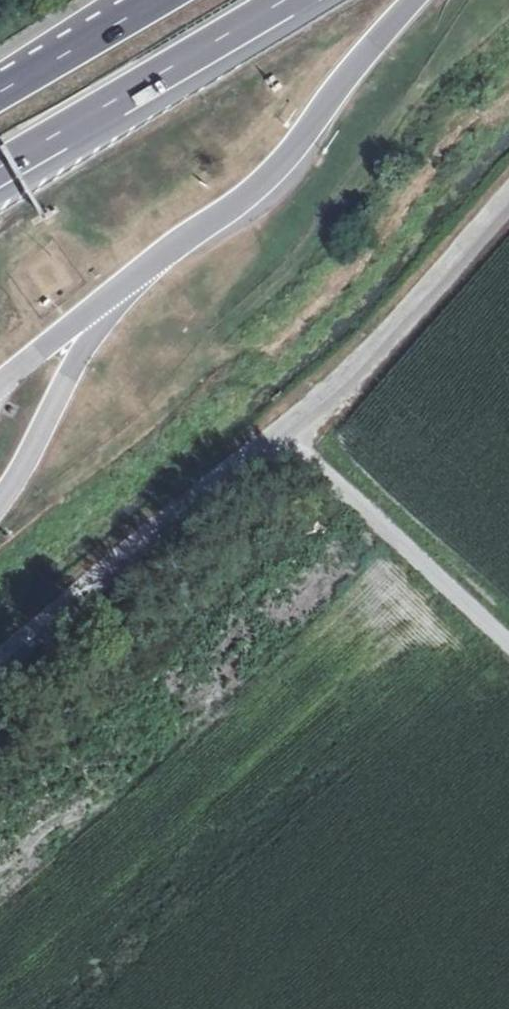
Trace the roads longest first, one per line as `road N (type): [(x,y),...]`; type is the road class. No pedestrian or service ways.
road 1 (unclassified): [(508,196),(353,372),(0,659)]
road 2 (motorway): [(105,302),(259,190),(412,0)]
road 3 (motorway): [(0,168),(287,0)]
road 4 (track): [(286,433),(508,644)]
road 5 (motorway): [(158,0),(0,91)]

